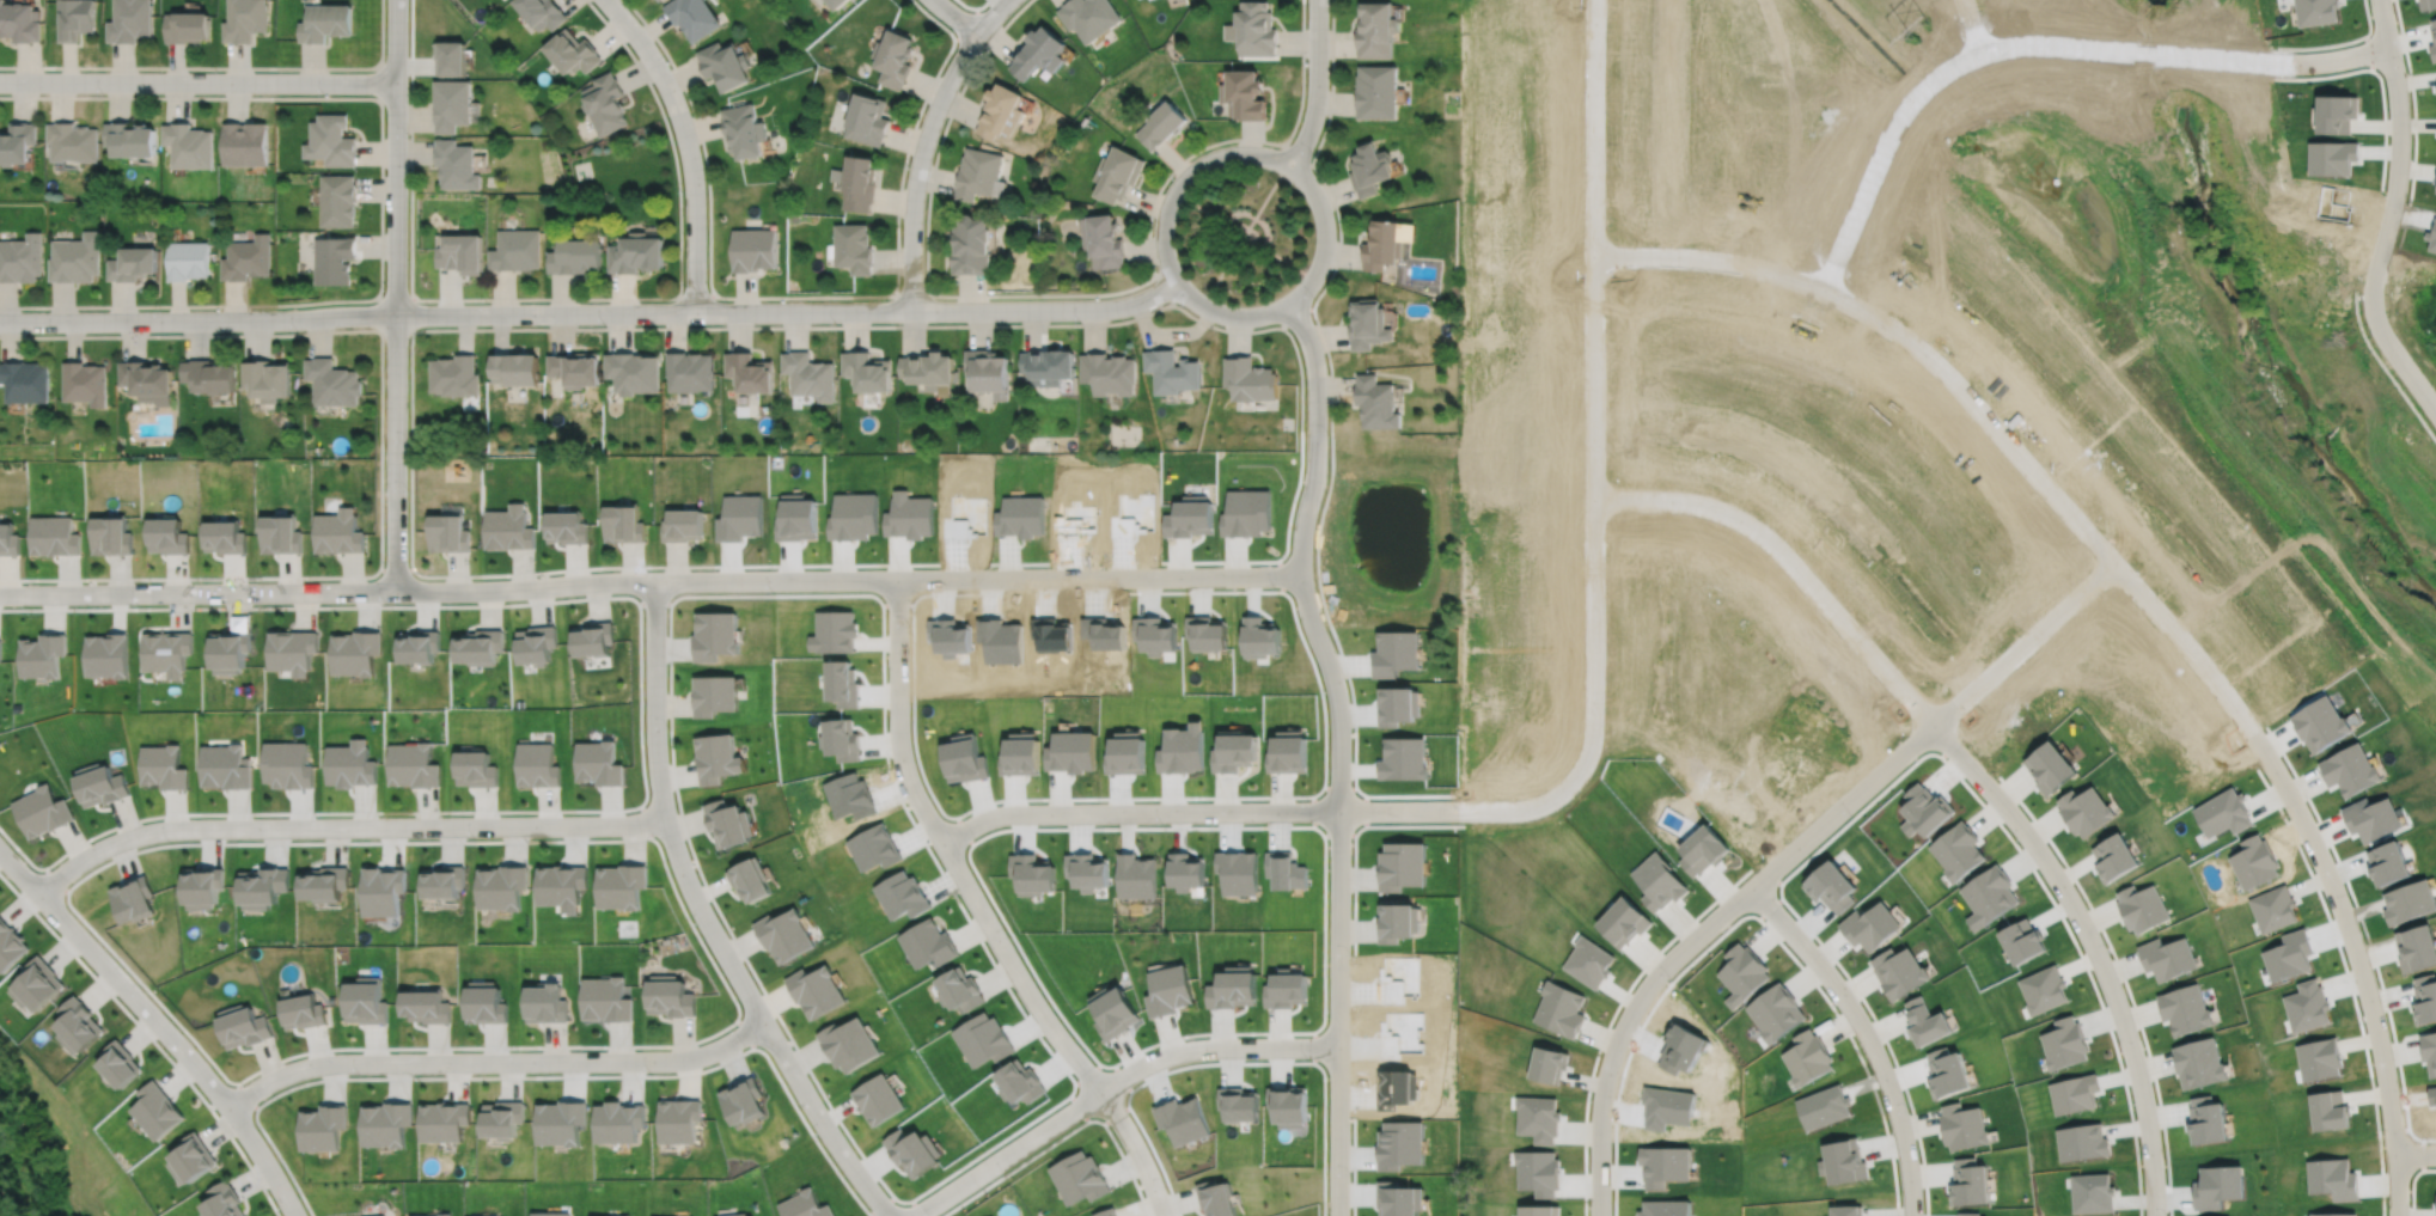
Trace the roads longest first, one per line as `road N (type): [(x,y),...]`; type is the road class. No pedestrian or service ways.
road 1 (residential): [(1301,574),(0,593)]
road 2 (residential): [(0,322),(1098,308),(1141,300),(1176,281)]
road 3 (residential): [(1288,303),(1315,377),(1317,453),(1301,574),(1339,726),(1338,1215)]
road 4 (residential): [(1596,0),(1591,741),(1562,789),(1536,805),(1458,808)]
road 5 (residential): [(2397,1215),(2381,1051),(2326,869),(2239,711),(2119,568)]
road 6 (residential): [(896,579),(898,735),(909,781),(1037,1007),(1127,1132),(1165,1215)]
road 7 (residential): [(890,1215),(790,1069),(680,862),(655,753),(654,580)]
road 8 (residential): [(38,893),(96,850),(160,830),(627,824),(666,815)]
road 9 (residential): [(2119,568),(1876,317),(1779,273),(1594,257)]
road 10 (residential): [(395,591),(397,0)]
road 11 (residential): [(228,1107),(310,1065),(678,1059),(764,1021)]
road 12 (residential): [(2155,1215),(2137,1074),(2096,955),(2045,861),(1933,725)]
road 13 (residential): [(942,843),(1009,813),(1458,808)]
road 14 (residential): [(1294,299),(1324,250),(1320,206),(1306,181),(1289,165),(1240,152),(1188,173),(1161,225),(1165,259),(1185,293),(1238,317),(1294,299)]
road 15 (residential): [(914,1215),(1164,1057),(1204,1047),(1338,1047)]
road 16 (residential): [(0,852),(215,1089),(296,1215)]
road 17 (residential): [(2380,0),(2400,147),(2373,306),(2435,409)]
road 18 (residential): [(1933,725),(1738,524),(1690,506),(1594,505)]
road 19 (residential): [(2388,45),(2302,62),(1978,45)]
road 20 (residential): [(396,81),(0,81)]
road 21 (residential): [(1752,887),(1667,963),(1617,1040),(1600,1104),(1599,1215)]
road 22 (residential): [(1752,887),(1864,1032),(1900,1129),(1911,1215)]
road 23 (residential): [(1961,0),(1978,45),(1905,99),(1824,288)]
road 24 (residential): [(912,310),(912,209),(929,127),(960,59),(1008,0)]
road 25 (residential): [(695,312),(688,145),(665,81),(606,0)]
road 26 (residential): [(2119,568),(1933,725)]
road 27 (residential): [(1933,725),(1752,887)]
road 28 (residential): [(1316,0),(1312,118),(1289,165)]

